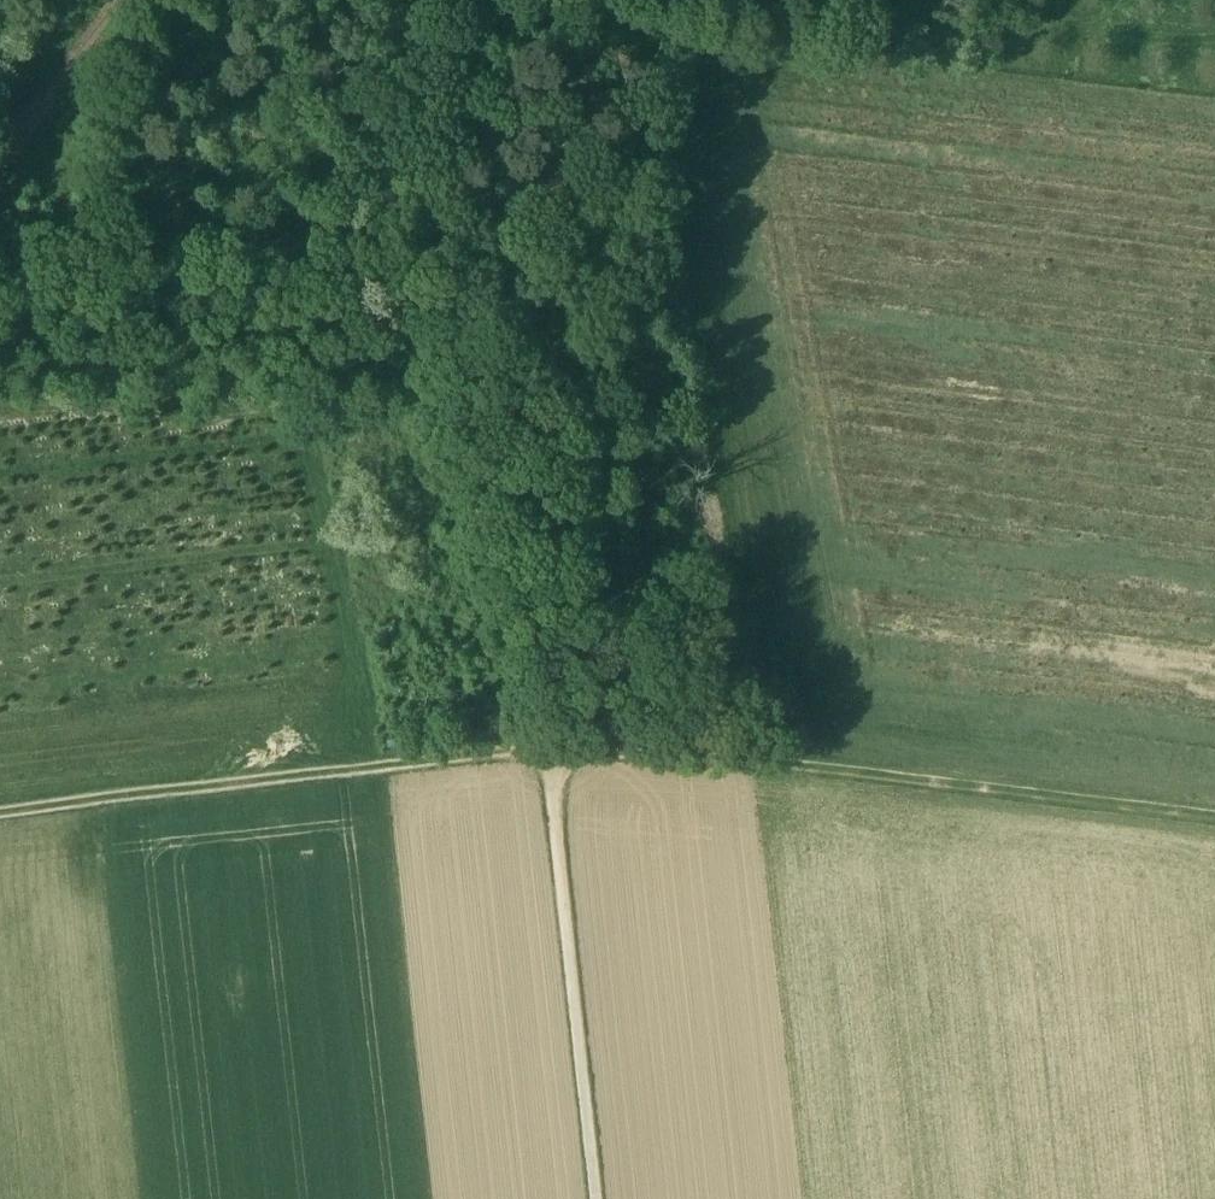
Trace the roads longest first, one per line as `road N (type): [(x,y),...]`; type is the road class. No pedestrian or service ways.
road 1 (track): [(561,750),(638,748),(1214,819)]
road 2 (track): [(0,813),(561,750)]
road 3 (track): [(610,1198),(561,750)]

